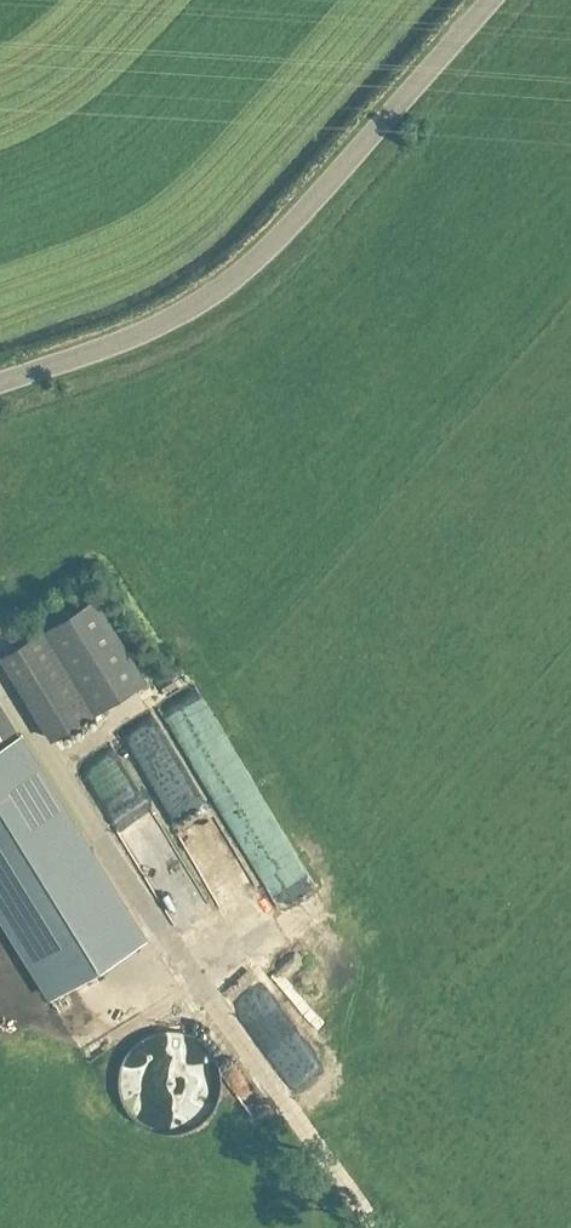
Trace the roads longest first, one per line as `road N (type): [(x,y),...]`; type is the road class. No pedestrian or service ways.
road 1 (tertiary): [(0,381),(129,337),(212,293),(280,234),(489,0)]

